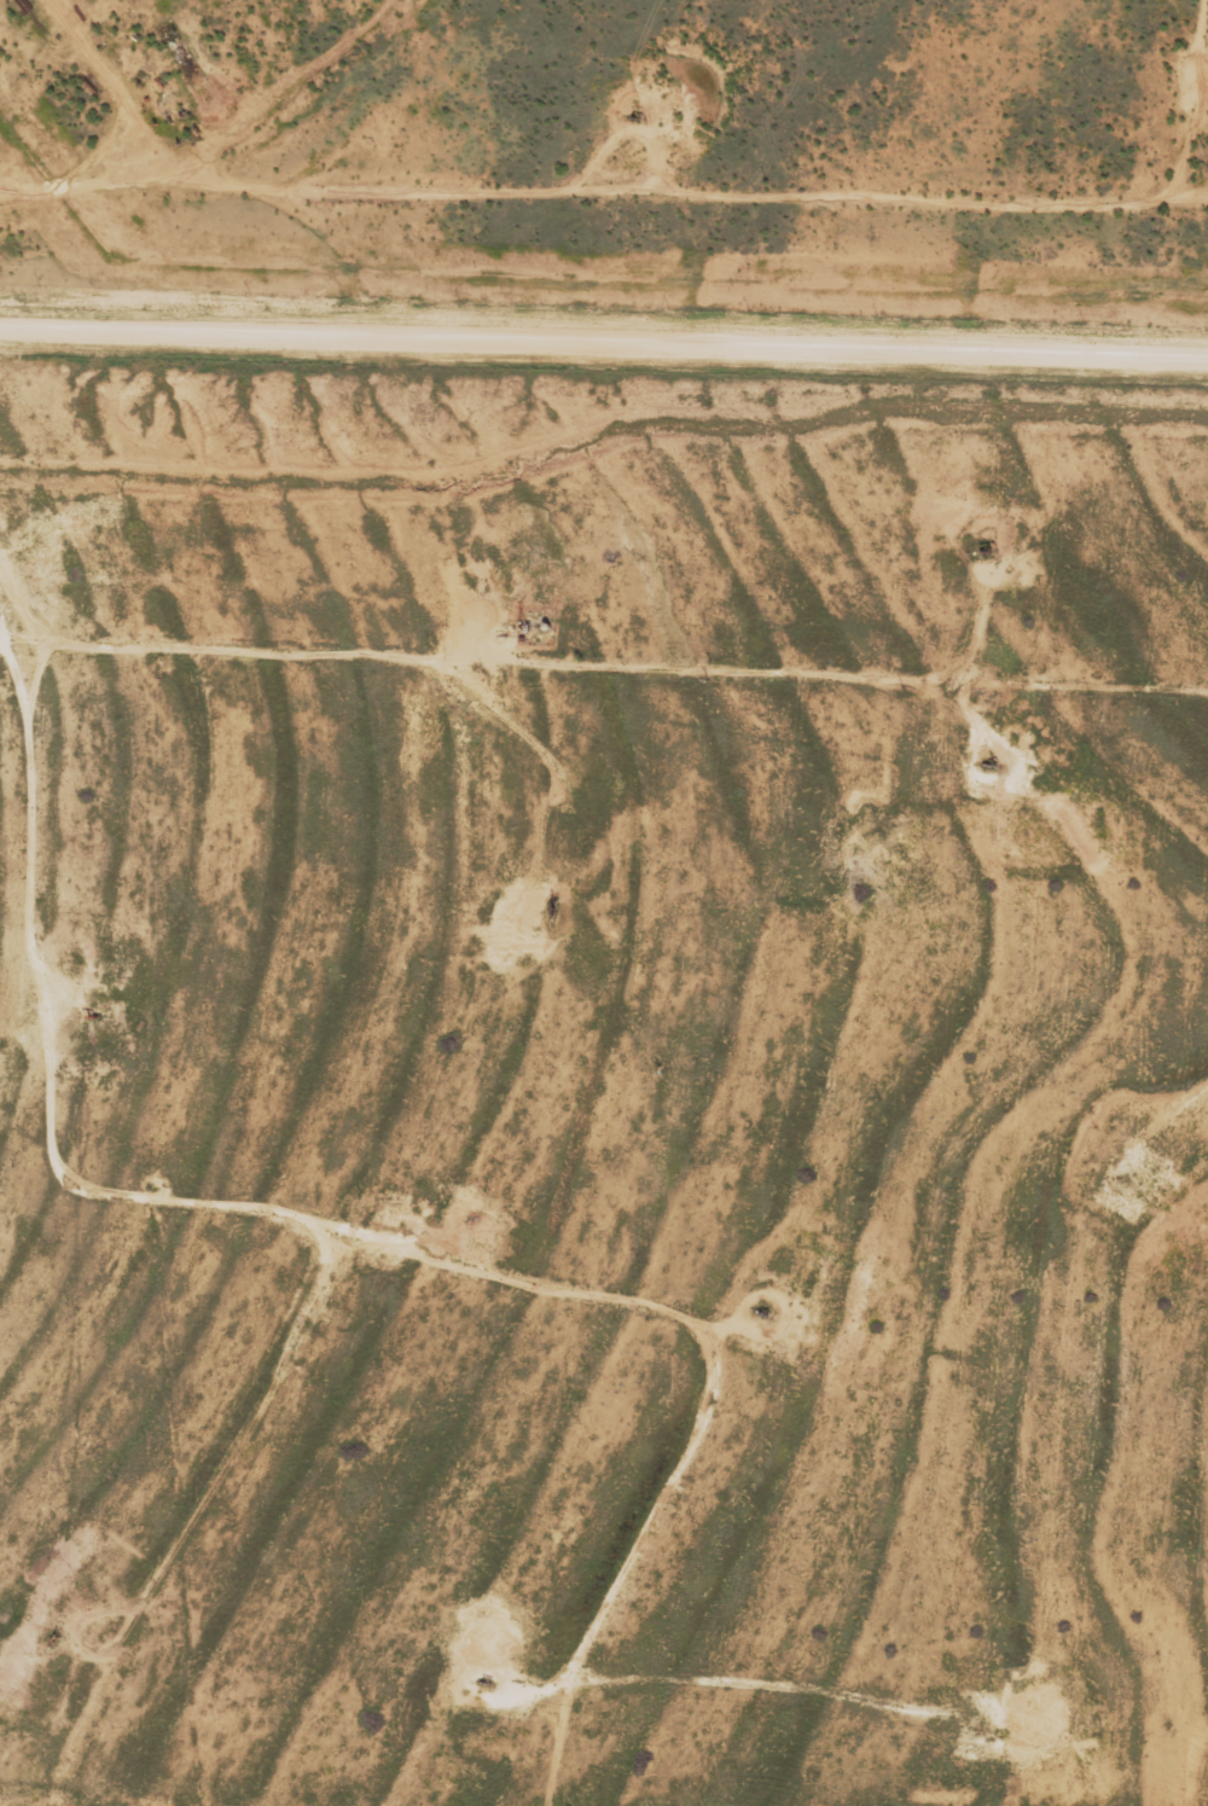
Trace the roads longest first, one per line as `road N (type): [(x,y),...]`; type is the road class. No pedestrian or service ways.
road 1 (residential): [(1207,390),(0,348)]

